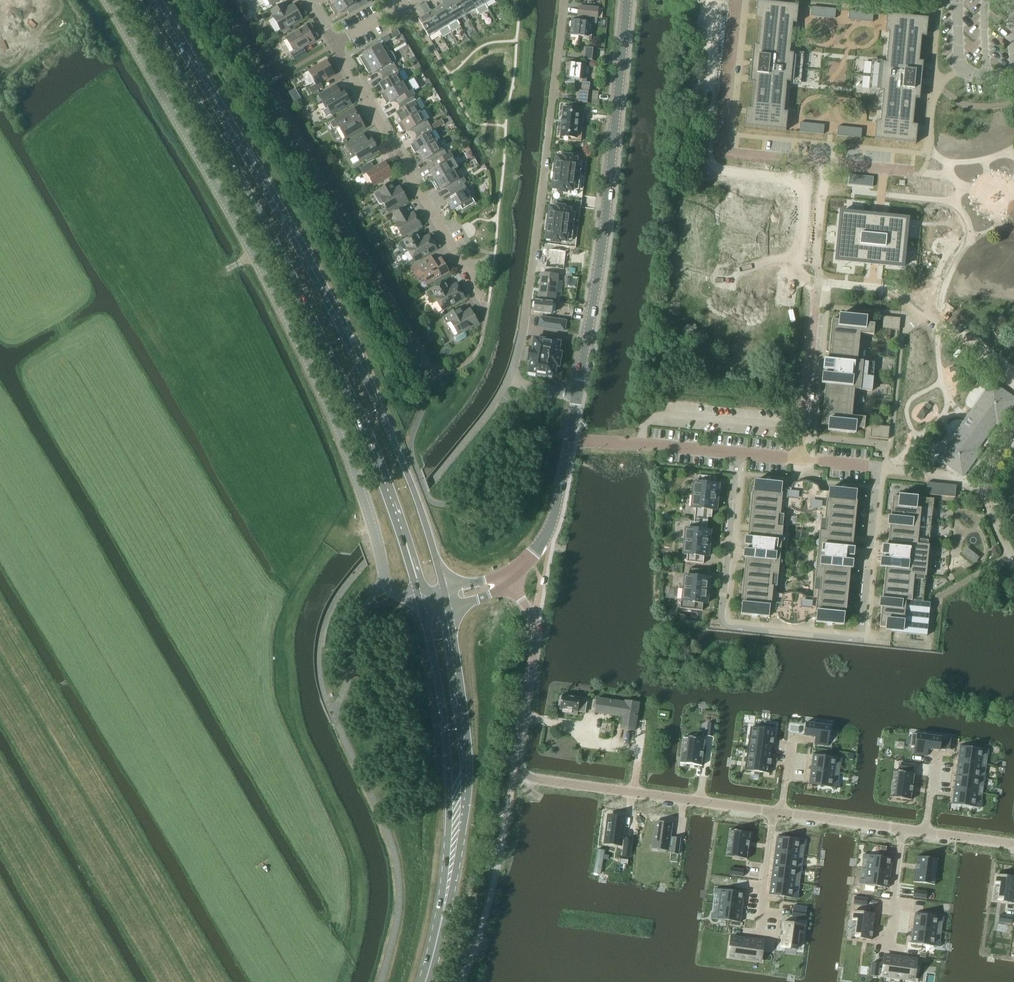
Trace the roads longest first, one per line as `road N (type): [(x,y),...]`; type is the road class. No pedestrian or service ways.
road 1 (unclassified): [(418,598),(399,597),(387,583),(367,507),(302,351),(110,0)]
road 2 (primary): [(137,0),(338,371),(392,503),(418,598)]
road 3 (primary): [(443,586),(367,383),(153,0)]
road 4 (residential): [(738,453),(721,622),(856,641),(877,467)]
road 5 (residential): [(564,0),(523,330),(508,381),(576,395)]
road 6 (residential): [(576,395),(600,262),(628,0)]
road 7 (residential): [(736,0),(726,150),(912,172)]
road 8 (residential): [(482,299),(334,45)]
road 9 (primary): [(418,598),(445,730),(451,863)]
road 10 (primary): [(451,863),(468,776),(448,607)]
road 11 (residential): [(519,772),(774,812)]
road 12 (unclassified): [(519,772),(537,632),(508,578)]
road 13 (residential): [(801,460),(815,265)]
road 14 (residential): [(570,441),(738,453)]
road 15 (unclassified): [(508,578),(533,555),(554,519),(570,441)]
road 16 (residential): [(1013,561),(974,487),(1013,429)]
road 17 (residential): [(774,812),(758,934)]
road 18 (residential): [(957,0),(960,67),(1013,78)]
road 19 (residential): [(780,813),(900,829)]
road 20 (primary): [(424,981),(451,863)]
road 21 (residential): [(900,829),(888,949)]

